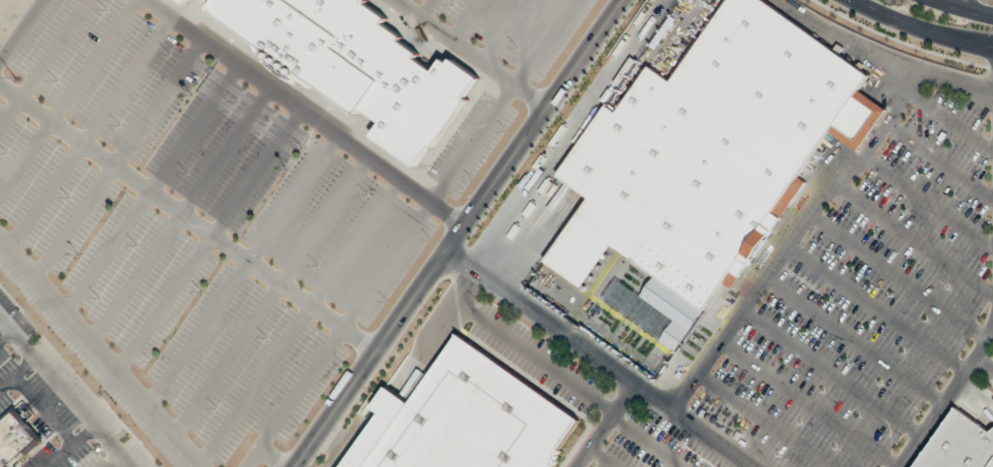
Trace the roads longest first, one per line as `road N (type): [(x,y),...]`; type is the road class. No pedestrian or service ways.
road 1 (tertiary): [(622,0),(295,466)]
road 2 (secondary): [(860,0),(992,46)]

